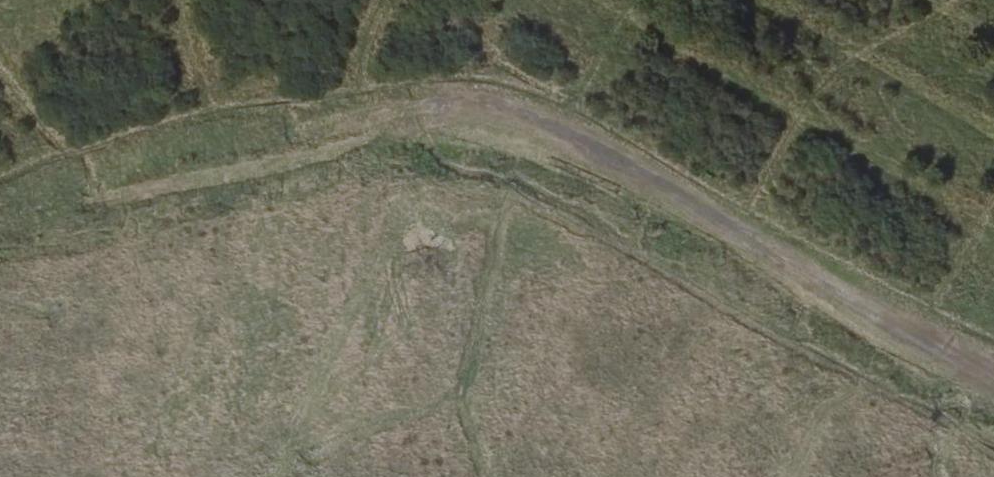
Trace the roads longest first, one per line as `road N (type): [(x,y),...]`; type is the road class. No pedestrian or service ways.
road 1 (track): [(303,146),(388,114),(455,105),(511,114),(993,390)]

